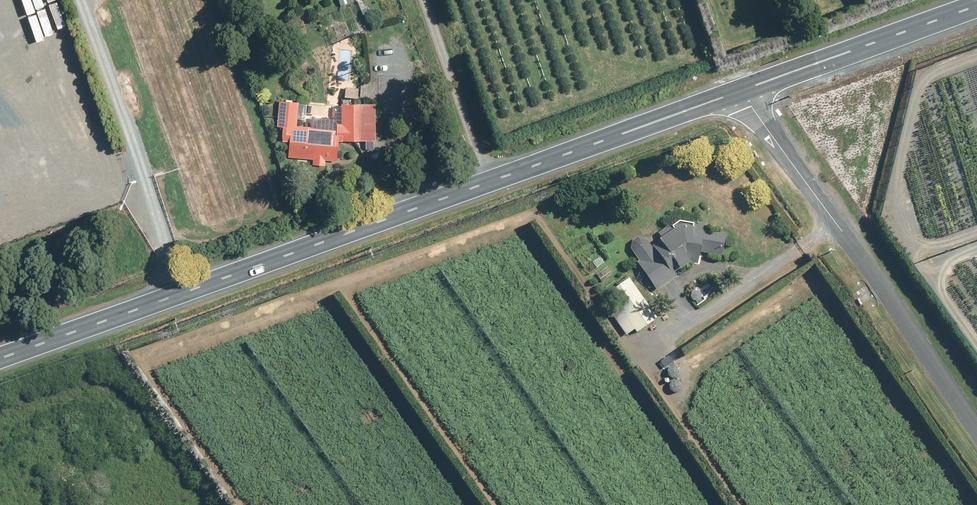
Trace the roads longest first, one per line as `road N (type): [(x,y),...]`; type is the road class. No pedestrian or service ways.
road 1 (tertiary): [(0,357),(739,91)]
road 2 (unclassified): [(739,91),(976,428)]
road 3 (track): [(174,295),(69,0)]
road 4 (tertiary): [(739,91),(976,4)]

